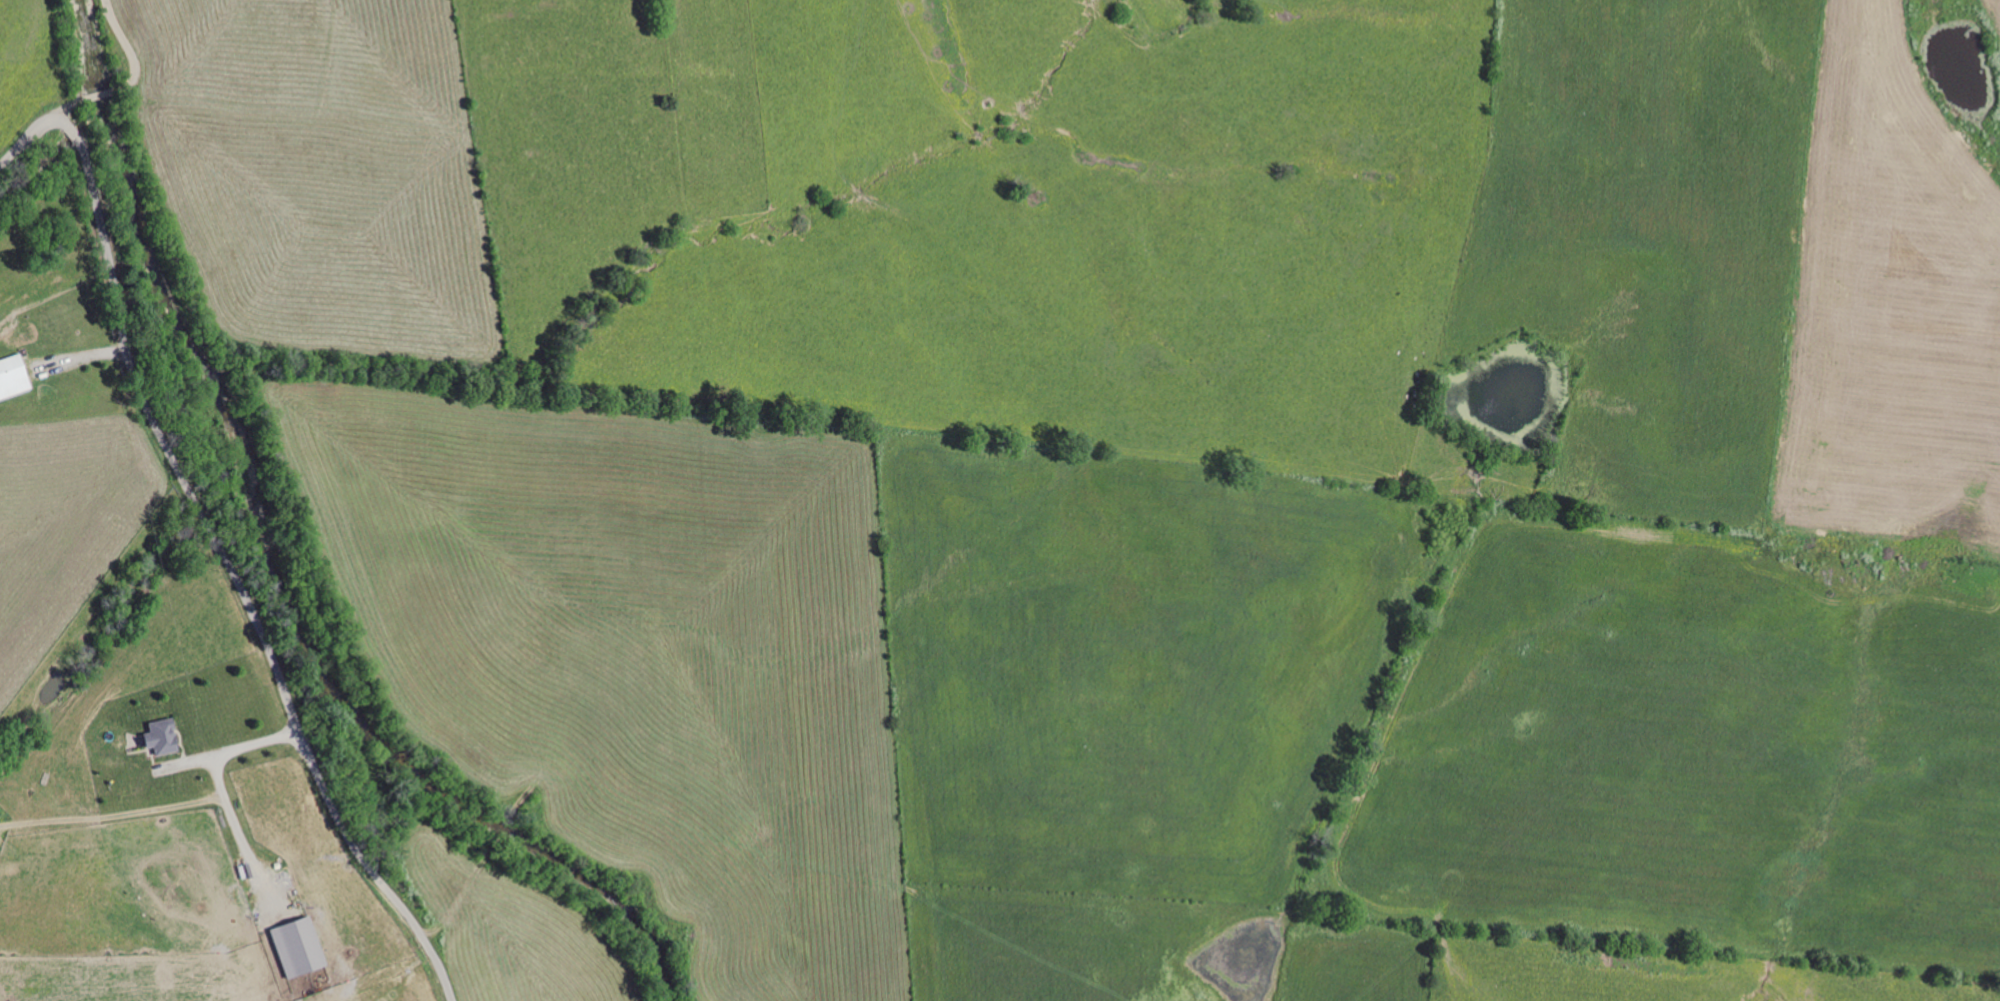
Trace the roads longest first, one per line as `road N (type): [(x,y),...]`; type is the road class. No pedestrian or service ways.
road 1 (residential): [(451,1000),(402,912),(365,866),(326,836),(320,794),(252,627),(196,515),(163,480),(124,353),(86,157),(68,131),(46,125),(0,166)]

